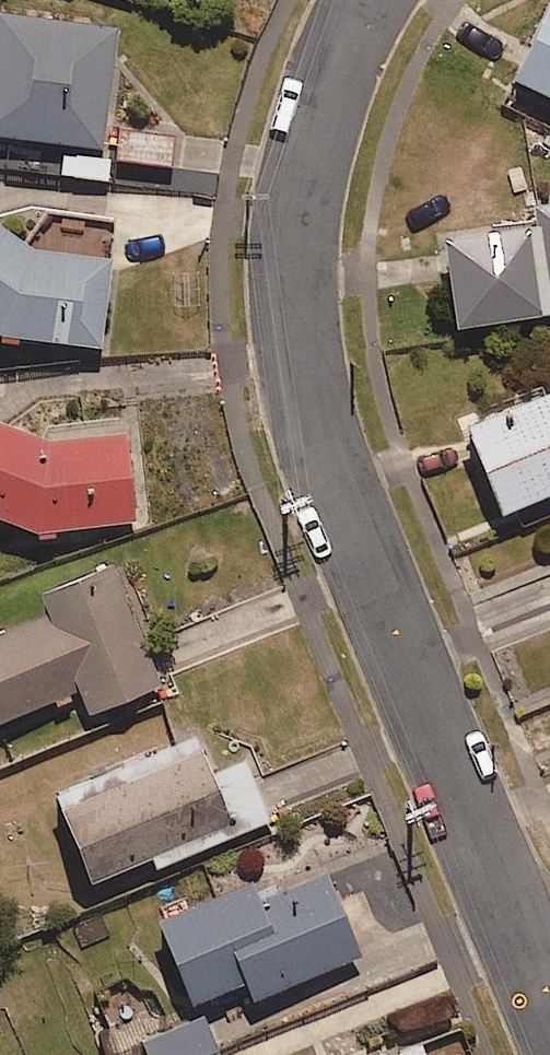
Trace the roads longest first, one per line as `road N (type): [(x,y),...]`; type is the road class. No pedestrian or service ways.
road 1 (residential): [(356,0),(297,164),(291,351),(325,477),(545,1003)]

